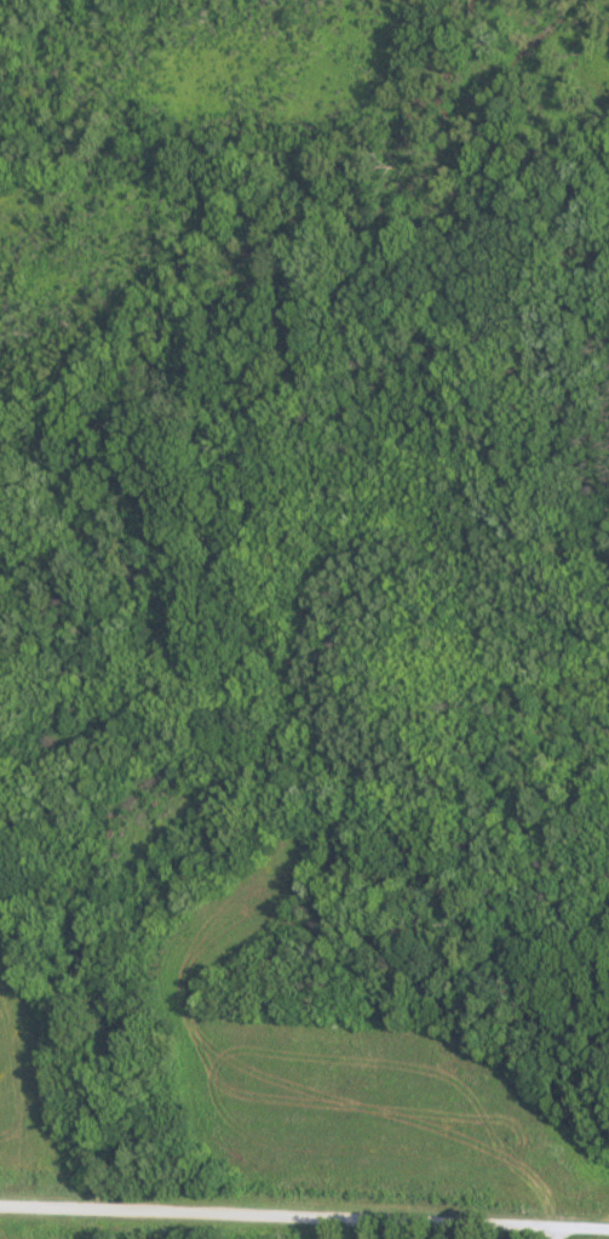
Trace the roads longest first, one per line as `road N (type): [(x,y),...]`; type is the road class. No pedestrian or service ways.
road 1 (residential): [(608,1233),(0,1212)]

